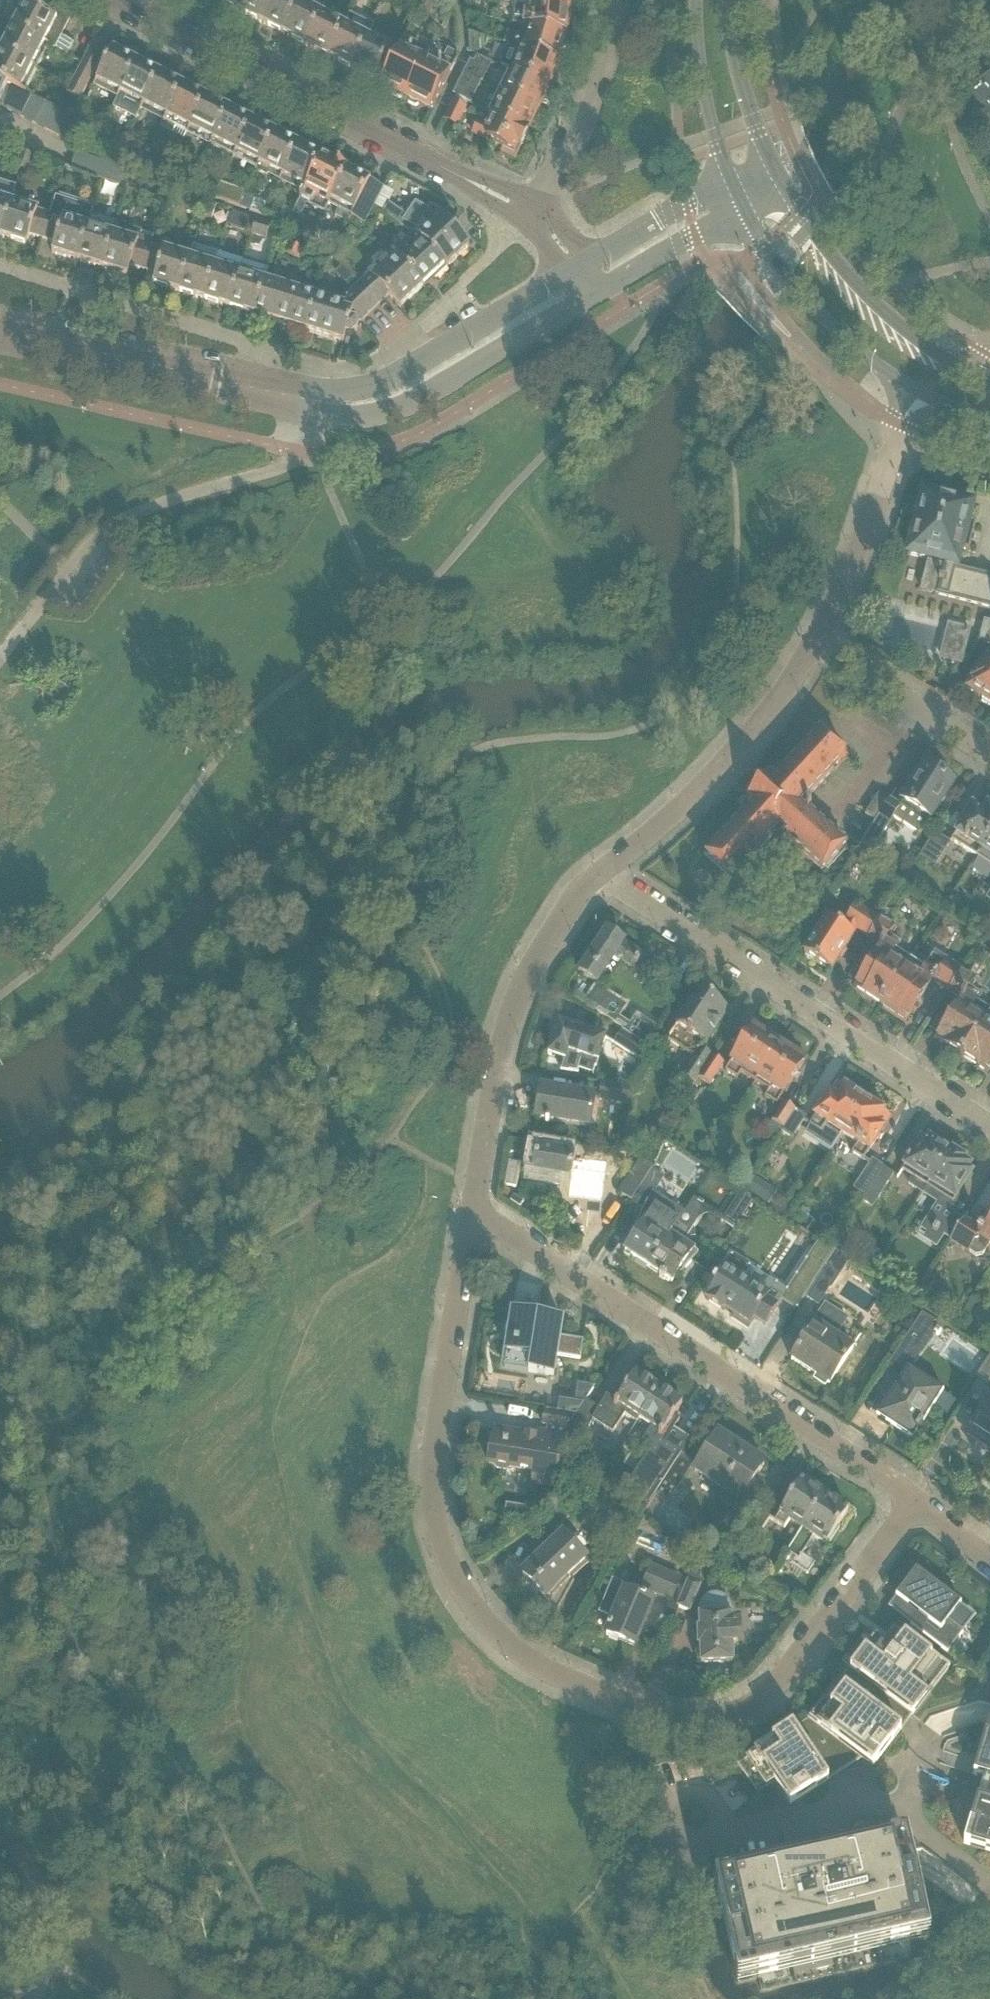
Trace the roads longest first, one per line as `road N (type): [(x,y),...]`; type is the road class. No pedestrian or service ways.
road 1 (residential): [(470,1214),(429,1501),(435,1536),(473,1613),(534,1666),(671,1719),(766,1693),(799,1657),(896,1497)]
road 2 (residential): [(896,1497),(470,1214)]
road 3 (residential): [(989,1131),(596,876)]
road 4 (residential): [(464,178),(119,0)]
road 5 (residential): [(470,1214),(513,1004),(577,892),(596,876)]
road 6 (residential): [(596,876),(709,781),(809,648)]
road 7 (residential): [(299,398),(351,418),(393,409),(577,305)]
road 8 (residential): [(0,329),(299,398)]
road 9 (residential): [(564,276),(399,374),(299,398)]
road 10 (secondary): [(974,379),(899,331),(851,286),(772,174)]
road 11 (residential): [(809,648),(921,399)]
road 12 (secondary): [(742,208),(795,292),(875,371),(921,399)]
road 13 (residential): [(539,202),(590,97),(615,0)]
road 14 (residential): [(989,763),(809,648)]
road 15 (secondary): [(691,0),(700,81),(729,181)]
road 16 (secondary): [(772,174),(736,73),(725,0)]
road 17 (residential): [(729,181),(588,261)]
road 18 (residential): [(609,286),(742,208)]

